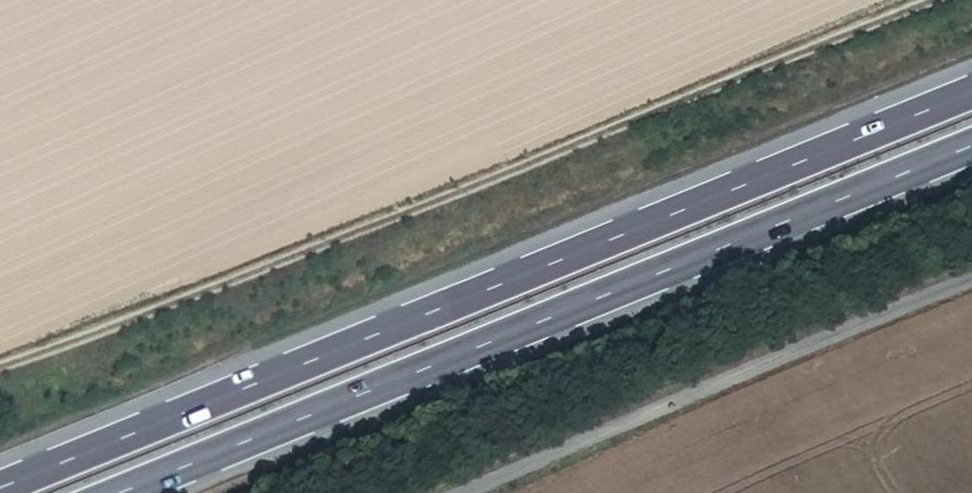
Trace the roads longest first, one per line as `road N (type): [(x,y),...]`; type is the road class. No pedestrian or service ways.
road 1 (trunk): [(971,89),(0,487)]
road 2 (track): [(940,0),(0,364)]
road 3 (trunk): [(111,492),(971,142)]
road 4 (unclassified): [(476,492),(971,283)]

